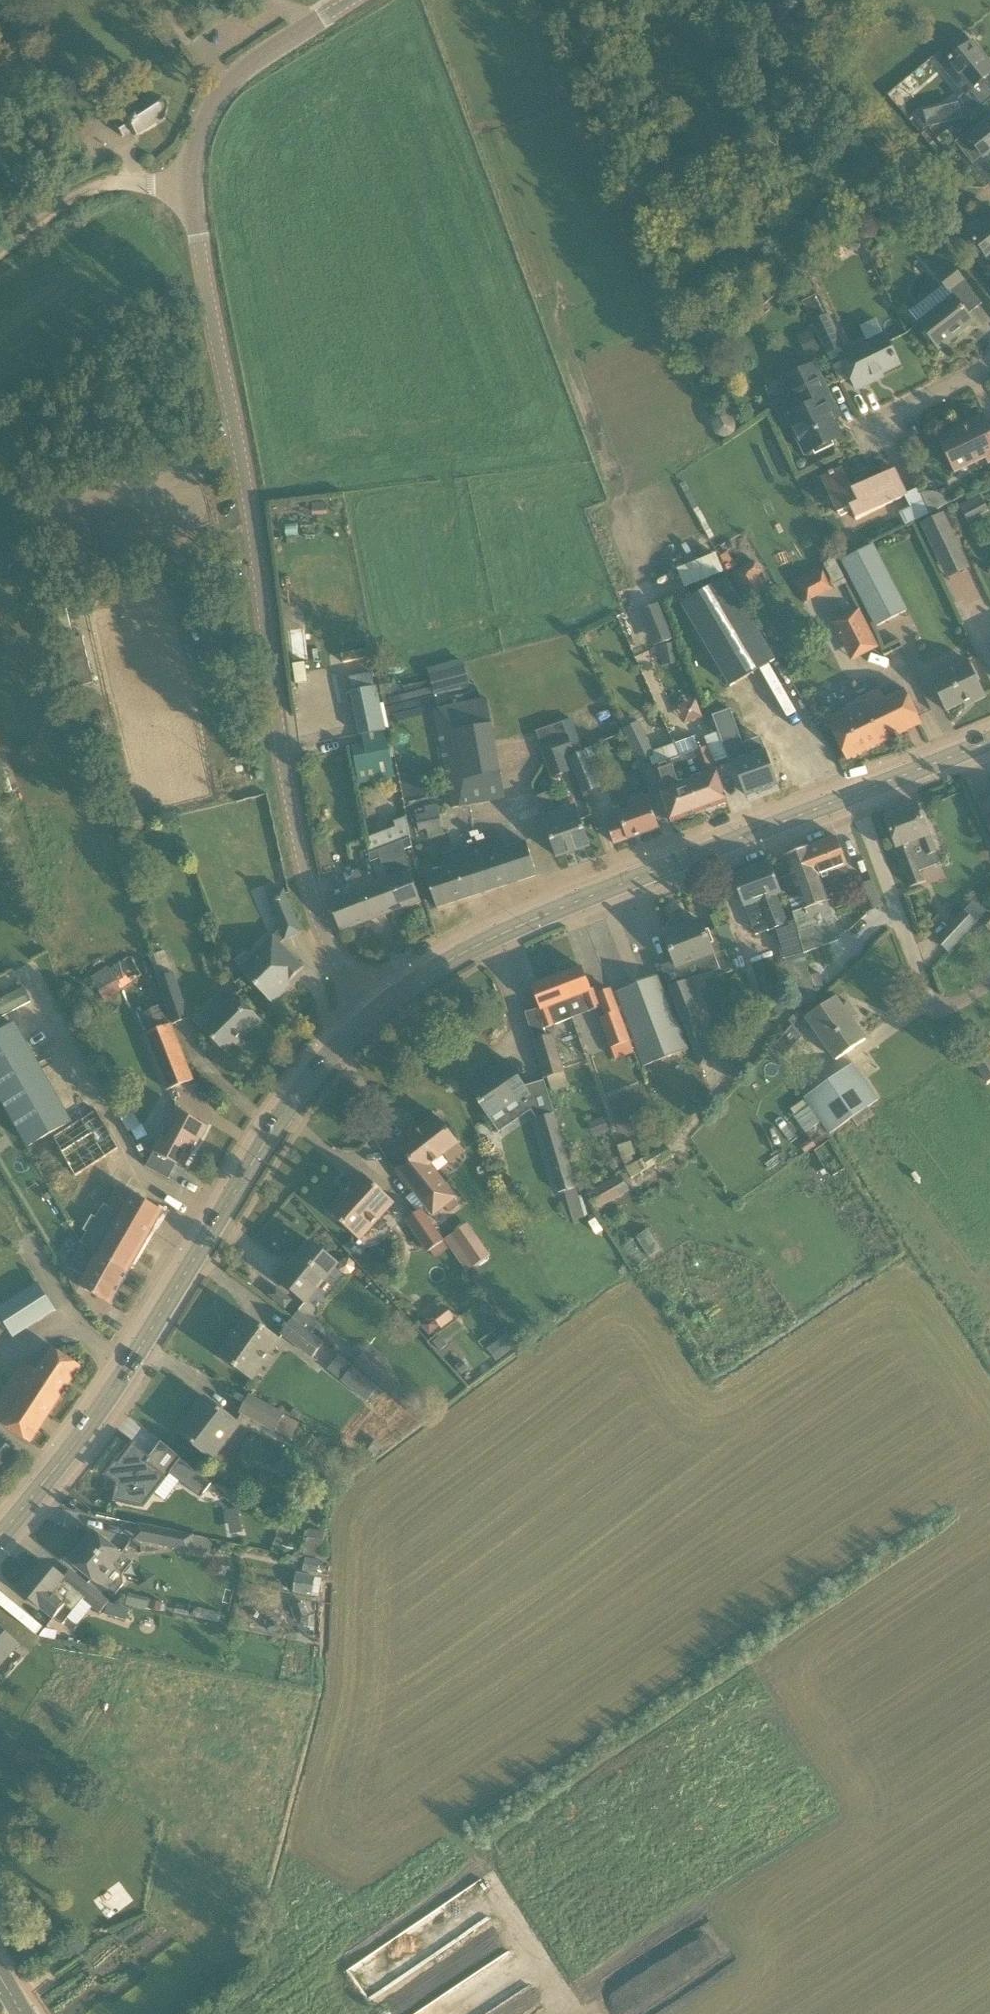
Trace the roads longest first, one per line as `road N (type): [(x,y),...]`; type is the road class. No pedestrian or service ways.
road 1 (tertiary): [(377,1009),(328,935),(304,868),(191,230),(193,148),(213,102),(252,61),(352,0)]
road 2 (secondary): [(377,1009),(535,919),(989,740)]
road 3 (secondary): [(0,1537),(133,1362),(312,1074),(377,1009)]
road 4 (track): [(0,257),(81,199),(124,186),(190,191)]
road 5 (residential): [(856,431),(989,365)]

